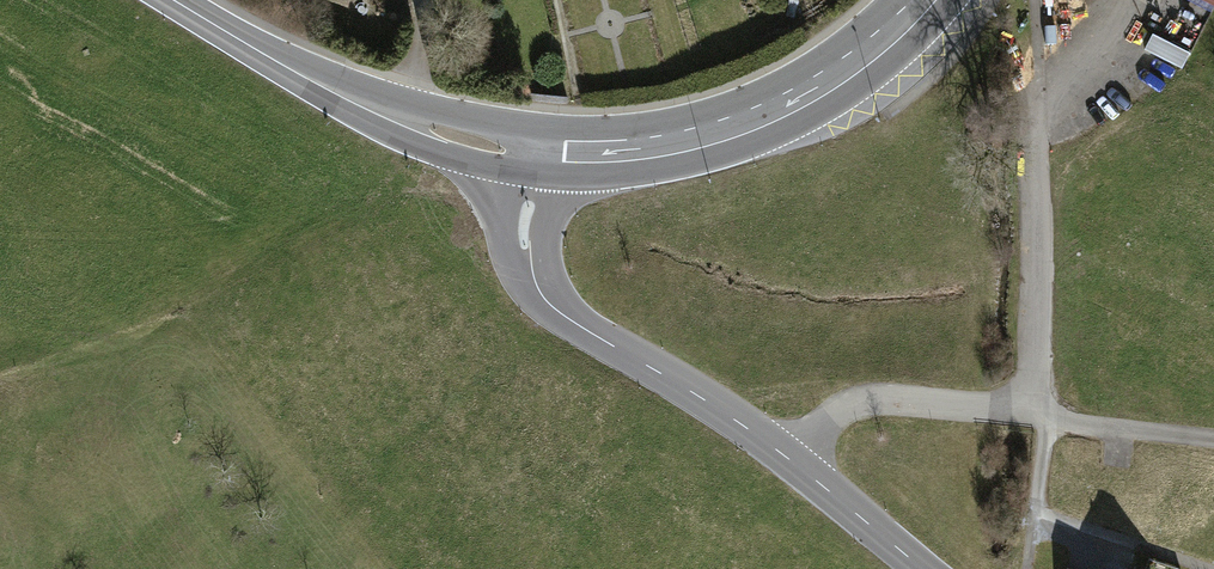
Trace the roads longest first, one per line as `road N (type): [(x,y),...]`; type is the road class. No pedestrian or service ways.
road 1 (secondary): [(539,156),(528,250),(546,298),(796,460)]
road 2 (secondary): [(927,0),(867,60),(766,120),(671,149),(539,156)]
road 3 (unclassified): [(1106,5),(1065,45),(1042,131),(1040,417)]
road 4 (secondary): [(539,156),(470,143),(351,103),(167,0)]
road 5 (unclassified): [(796,460),(839,414),(871,400),(1040,417)]
road 6 (unclassified): [(1040,417),(1213,441)]
road 7 (secondary): [(796,460),(927,568)]

